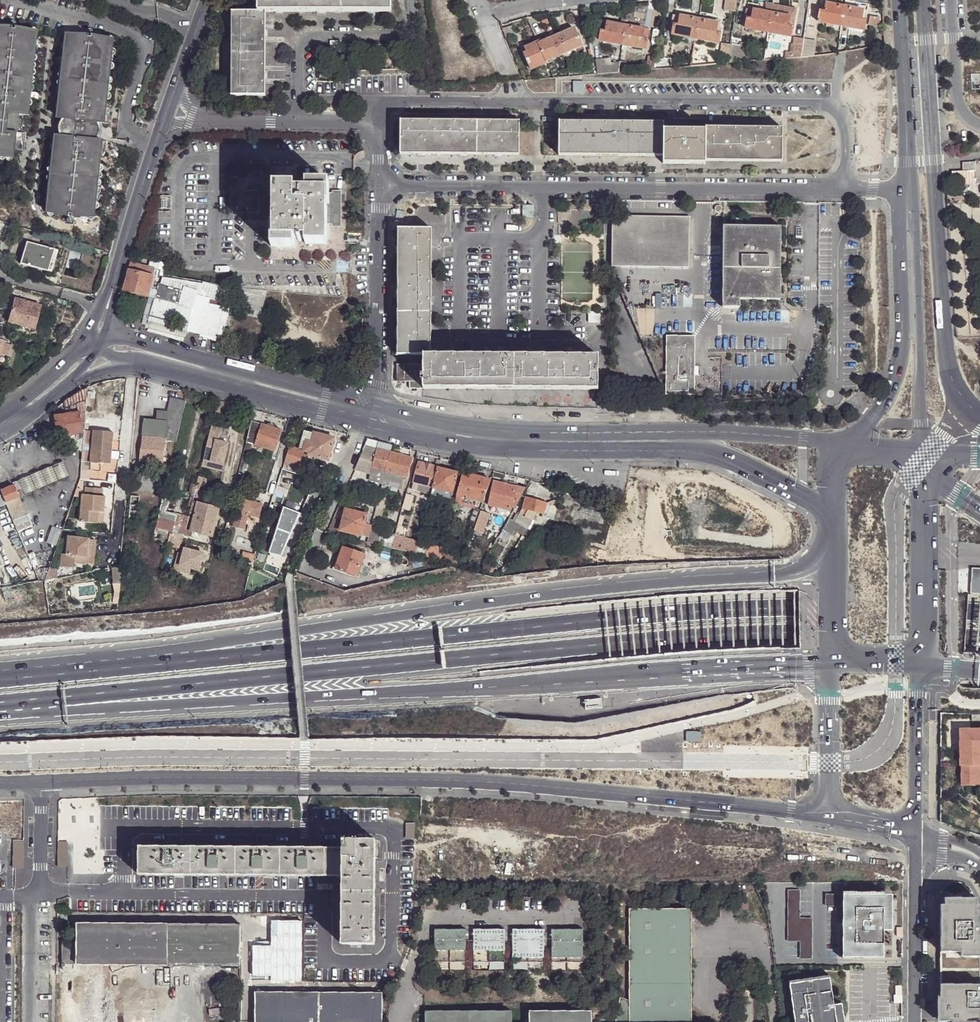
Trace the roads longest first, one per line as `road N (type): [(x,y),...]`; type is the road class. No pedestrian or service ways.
road 1 (motorway): [(979,611),(670,619),(0,676)]
road 2 (motorway): [(61,703),(519,654),(798,636),(979,638)]
road 3 (motorway): [(829,550),(773,576),(565,593),(0,675)]
road 4 (unclassified): [(38,783),(398,781),(827,814)]
road 5 (motorway): [(61,703),(219,701),(828,664)]
road 6 (residential): [(378,185),(846,189)]
road 7 (residential): [(846,189),(844,116),(829,105),(521,102)]
road 8 (secondary): [(365,411),(526,441),(685,440)]
road 9 (tertiary): [(906,190),(895,374),(863,429),(829,443)]
road 10 (tertiary): [(923,456),(916,239),(906,190)]
road 11 (residential): [(38,783),(30,1021)]
road 12 (residential): [(378,185),(376,390),(365,411)]
road 13 (secondary): [(325,400),(278,378),(107,338)]
road 14 (secondary): [(923,664),(923,456)]
road 15 (secondary): [(122,361),(273,397),(325,400)]
road 16 (tertiary): [(898,0),(906,190)]
road 17 (residential): [(113,283),(165,120)]
road 18 (residential): [(365,411),(306,569)]
road 19 (unclassified): [(917,830),(923,664)]
road 20 (secondary): [(685,440),(732,456),(828,511)]
road 21 (unclassified): [(916,1021),(917,869)]
road 22 (unclassified): [(828,664),(827,814)]
road 23 (secondary): [(829,443),(685,440)]
road 24 (residential): [(521,102),(378,102)]
road 25 (residential): [(979,127),(956,97),(950,0)]

